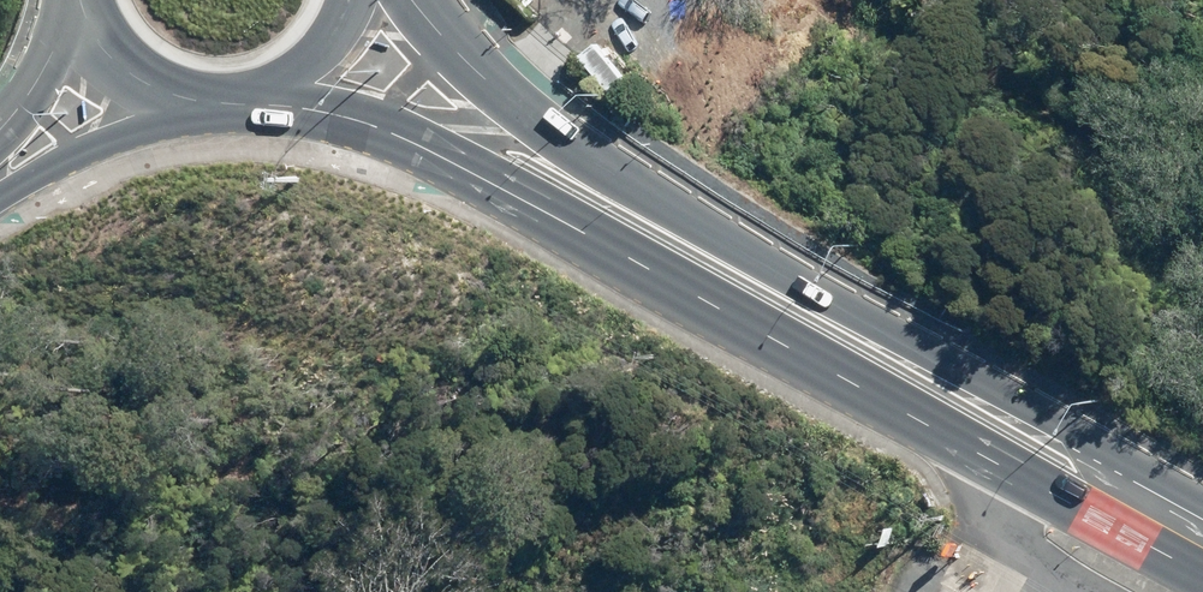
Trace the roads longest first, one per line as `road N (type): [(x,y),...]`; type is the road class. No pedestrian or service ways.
road 1 (primary): [(1138,507),(1052,485),(970,448),(562,214),(297,75)]
road 2 (primary): [(399,0),(488,82),(583,142),(1008,381),(1066,424),(1138,507)]
road 3 (secondary): [(164,89),(0,186)]
road 4 (primary): [(297,75),(255,94),(209,99),(164,89)]
road 5 (secondary): [(0,125),(95,28)]

